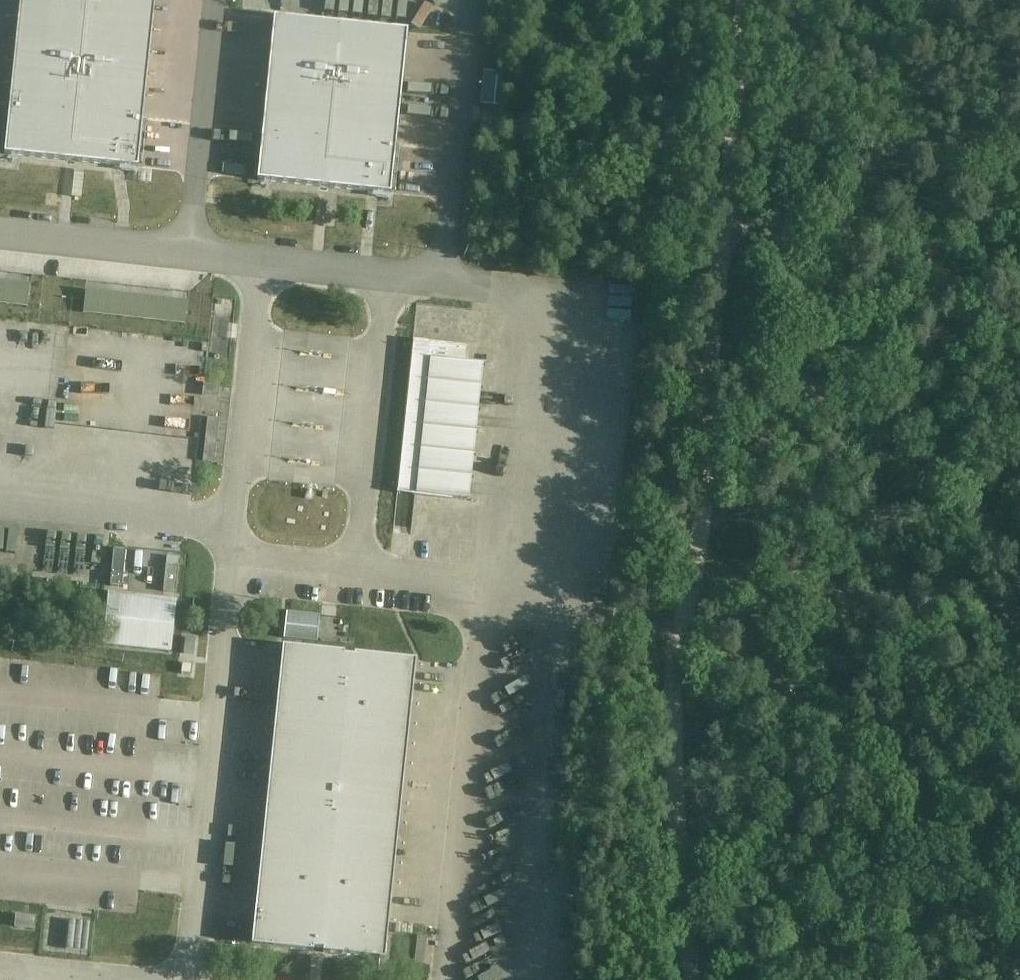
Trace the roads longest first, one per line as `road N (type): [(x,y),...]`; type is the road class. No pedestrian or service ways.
road 1 (track): [(743,0),(703,518),(671,676),(692,979)]
road 2 (track): [(727,226),(770,230),(837,308),(900,387),(1019,571)]
road 3 (track): [(674,733),(858,663),(996,540)]

